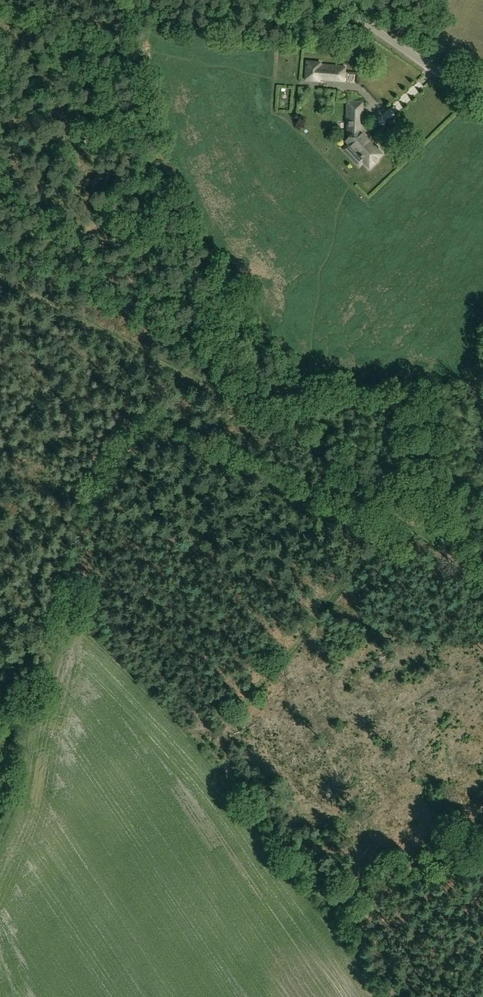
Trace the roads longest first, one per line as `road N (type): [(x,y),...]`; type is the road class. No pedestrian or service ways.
road 1 (unclassified): [(482,88),(428,65),(334,0)]

